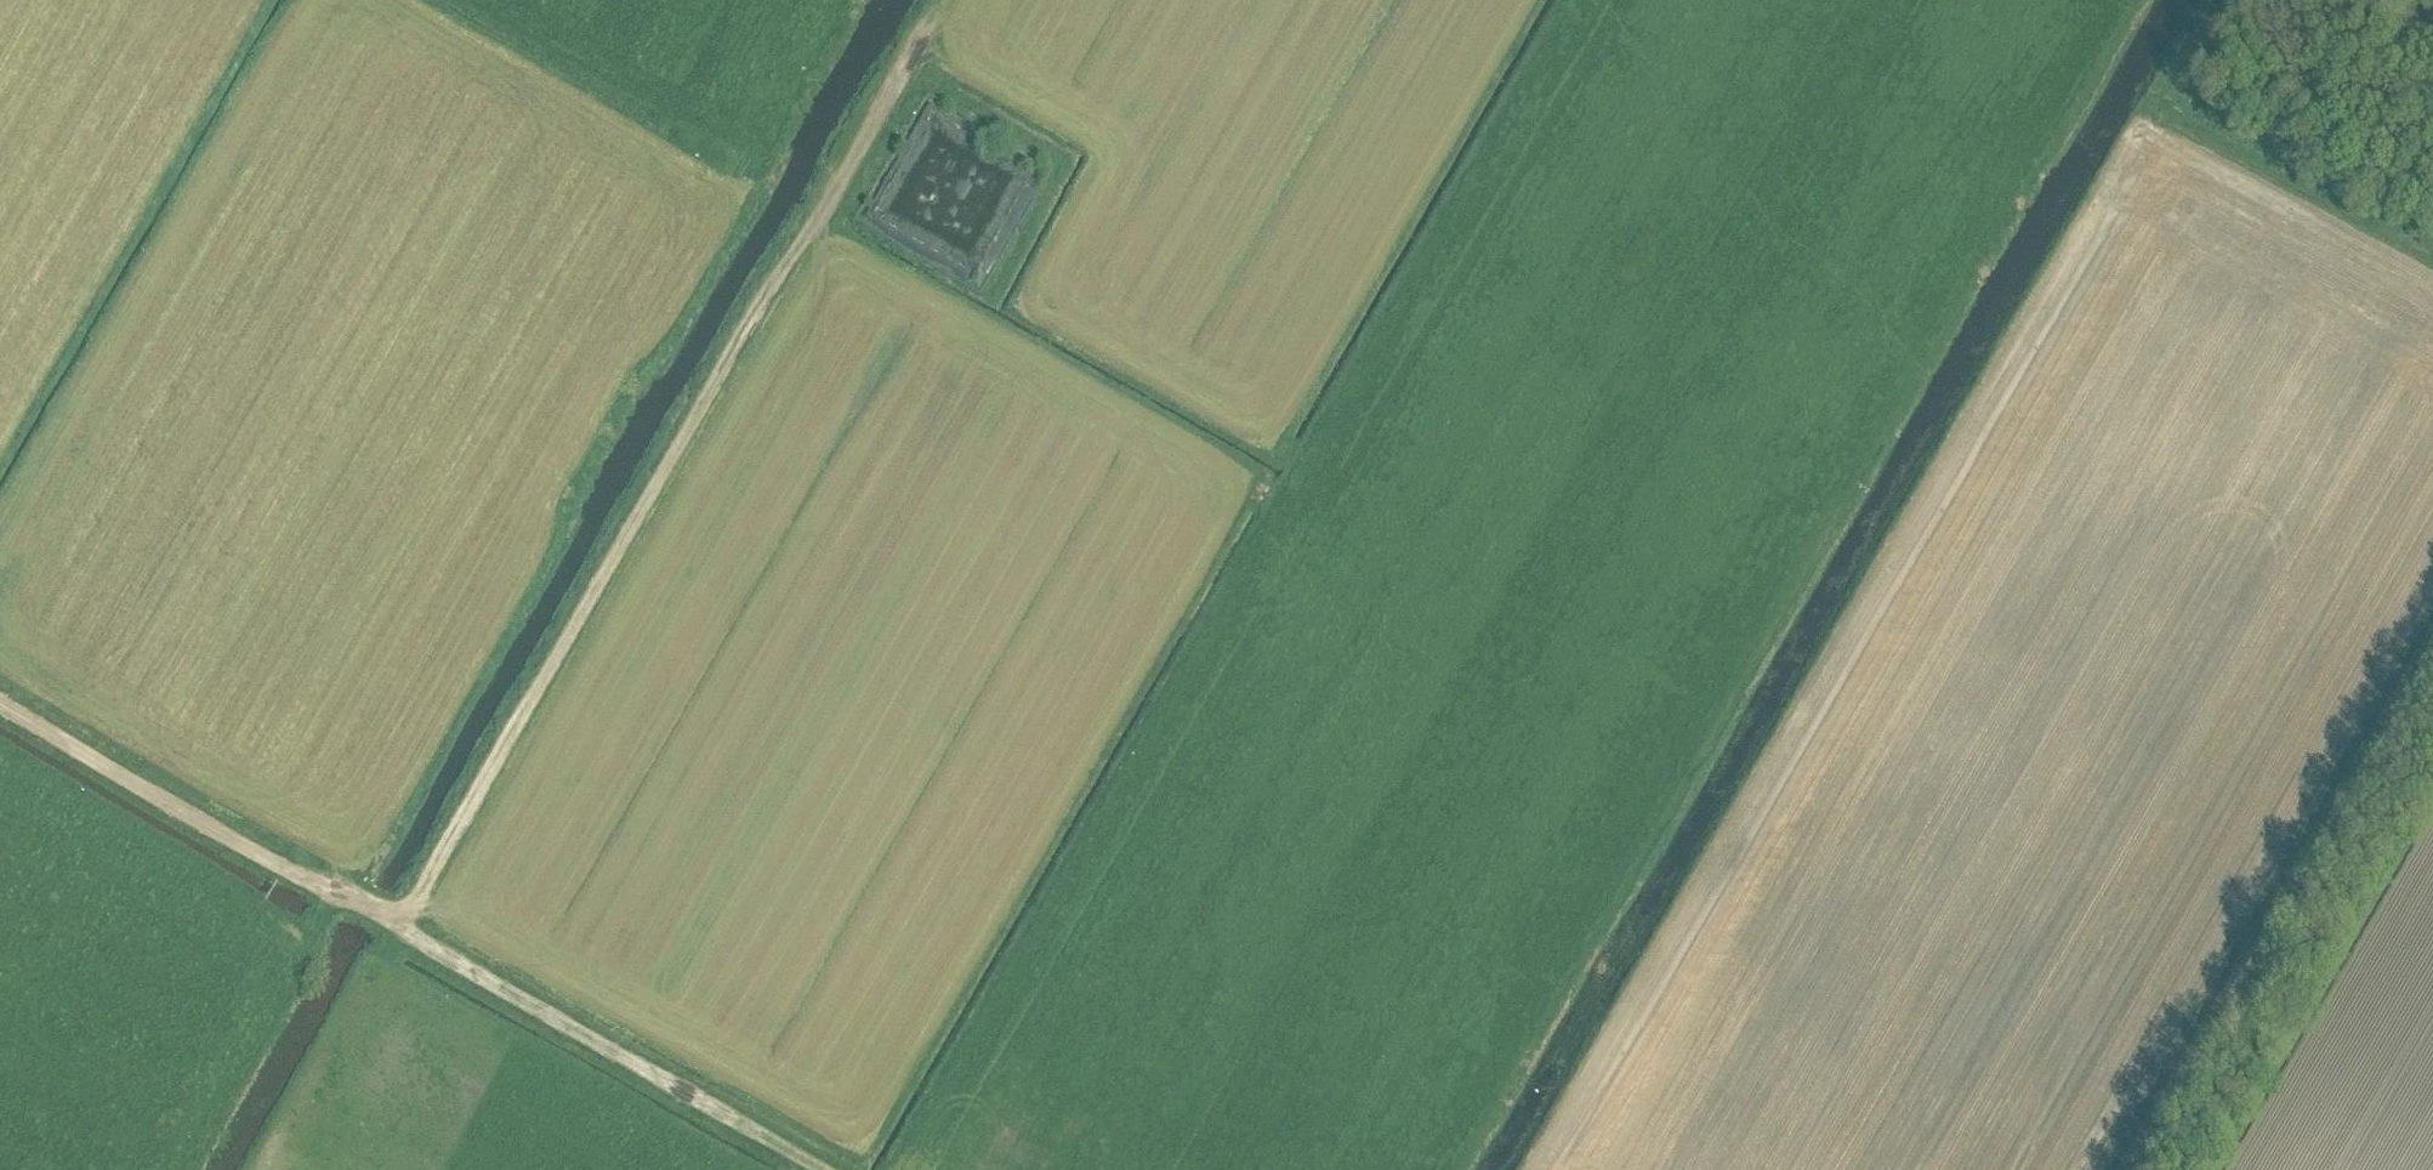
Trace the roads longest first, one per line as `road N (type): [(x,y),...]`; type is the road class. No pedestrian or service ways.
road 1 (track): [(809,223),(408,909),(389,917),(259,855),(0,701)]
road 2 (track): [(389,917),(822,1169)]

